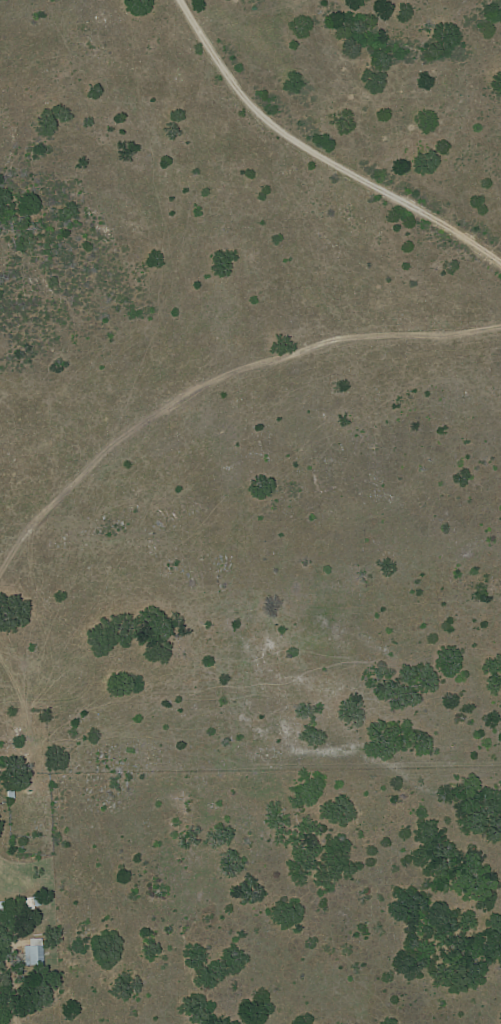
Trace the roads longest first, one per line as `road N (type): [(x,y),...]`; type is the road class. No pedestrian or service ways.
road 1 (residential): [(176,0),(246,104),(500,267)]

